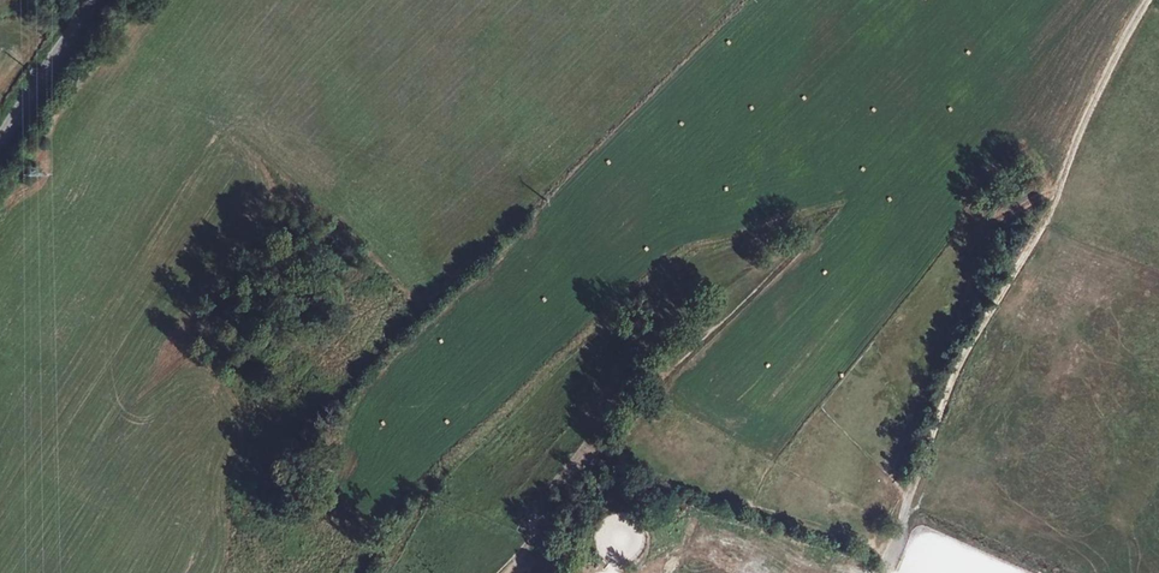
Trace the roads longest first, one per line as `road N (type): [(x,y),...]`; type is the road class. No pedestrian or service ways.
road 1 (track): [(1146,0),(968,359),(880,572)]
road 2 (tertiary): [(98,0),(0,146)]

